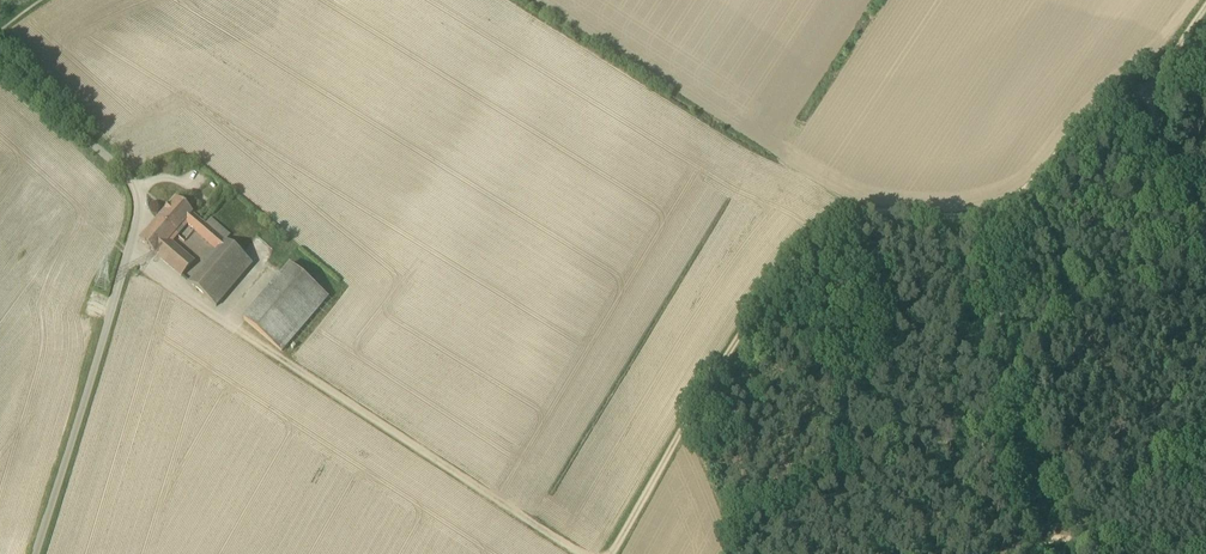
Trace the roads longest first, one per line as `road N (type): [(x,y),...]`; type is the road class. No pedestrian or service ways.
road 1 (track): [(615,553),(801,227),(838,214),(964,223),(1017,204),(1115,102),(1155,91)]
road 2 (unclassified): [(44,553),(141,214),(124,174),(0,67)]
road 3 (track): [(587,553),(131,256)]
road 4 (track): [(978,218),(1051,537)]
road 5 (track): [(1205,234),(1169,162),(1155,91)]

